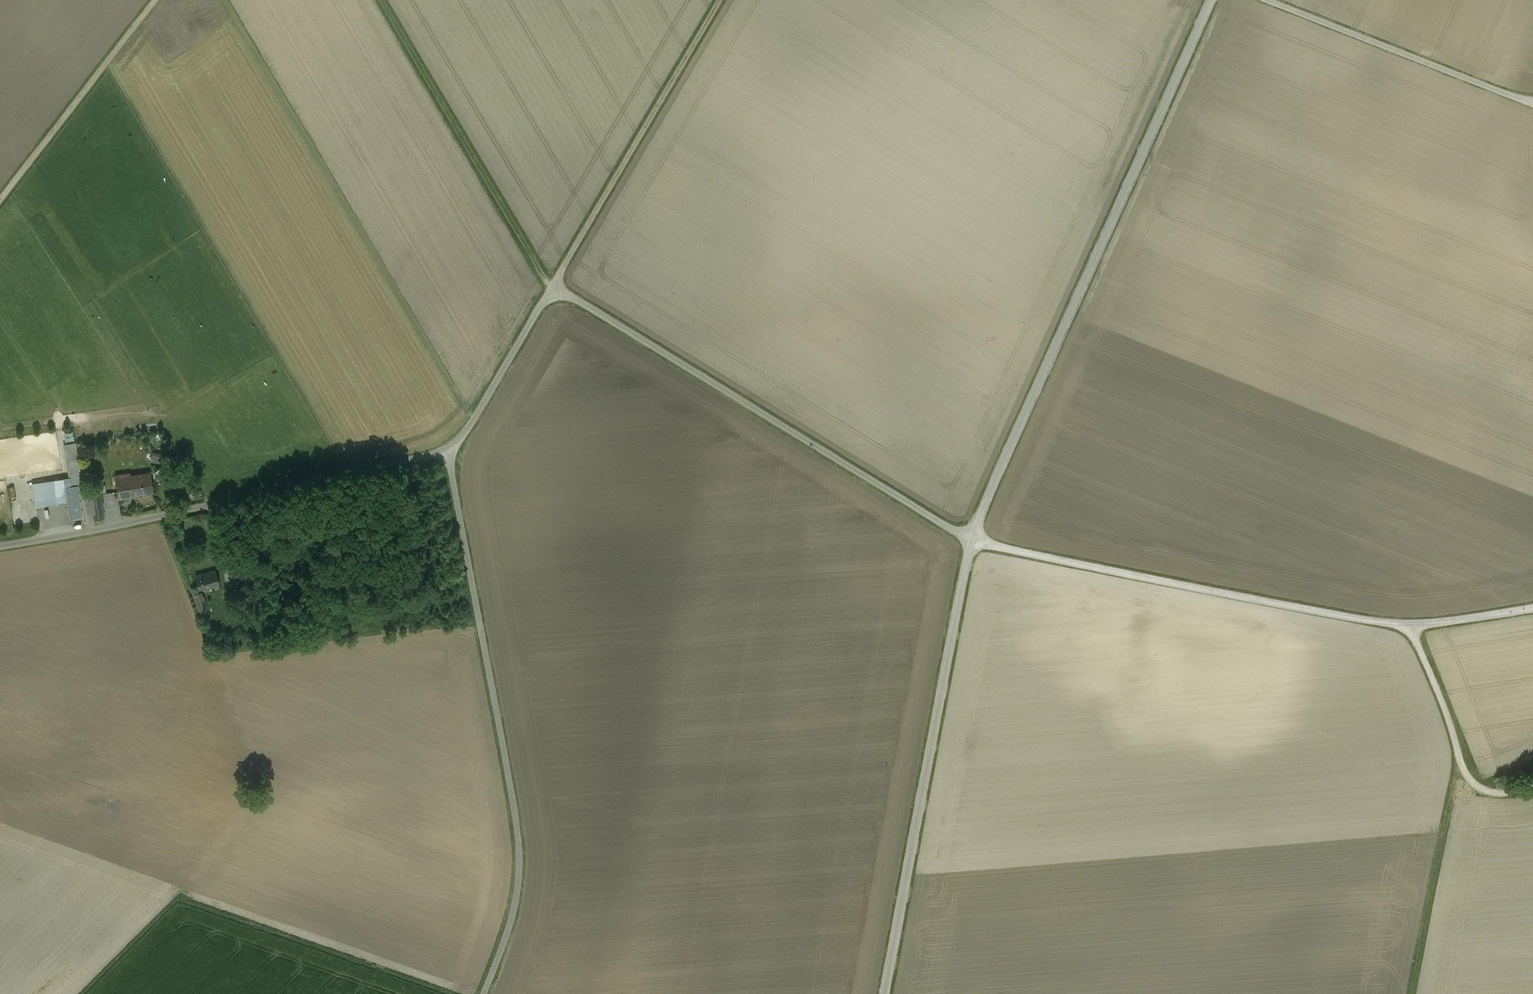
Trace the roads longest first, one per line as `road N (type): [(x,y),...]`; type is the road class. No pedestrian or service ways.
road 1 (unclassified): [(447,448),(471,424),(555,285),(971,541)]
road 2 (unclassified): [(1211,0),(971,541)]
road 3 (track): [(971,541),(1416,626),(1532,608)]
road 4 (unclassified): [(484,993),(513,915),(518,834),(447,448)]
road 5 (unclassified): [(971,541),(884,993)]
road 6 (unclassified): [(0,545),(161,517),(447,448)]
road 7 (track): [(555,285),(380,0)]
road 8 (track): [(555,285),(721,0)]
road 9 (unclassified): [(1532,101),(1269,0)]
road 10 (track): [(155,0),(0,200)]
road 11 (track): [(1469,774),(1449,812),(1415,993)]
road 12 (track): [(1532,779),(1500,788),(1469,774),(1416,626)]

